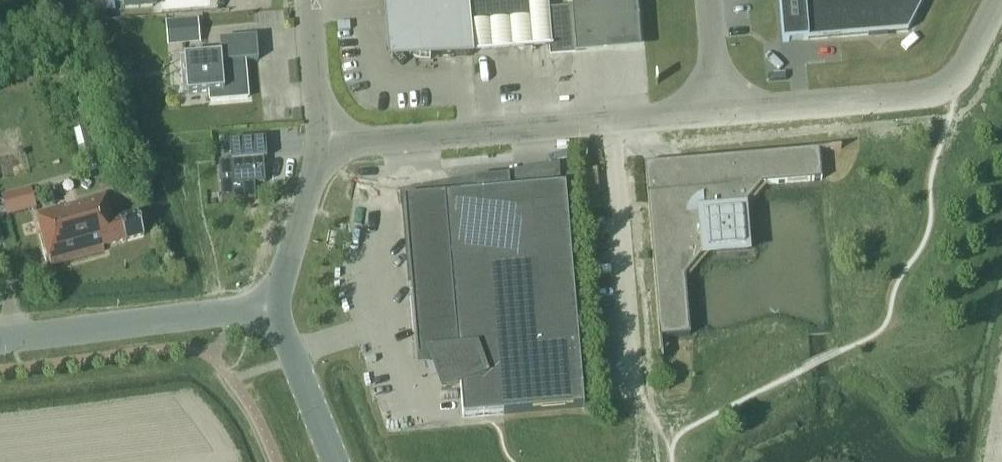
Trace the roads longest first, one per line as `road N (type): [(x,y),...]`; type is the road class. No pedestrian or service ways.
road 1 (unclassified): [(717,113),(320,146)]
road 2 (unclassified): [(999,0),(960,73),(933,92),(717,113)]
road 3 (unclassified): [(0,341),(220,312),(267,316)]
road 4 (unclassified): [(267,316),(320,146)]
road 5 (unclassified): [(335,461),(284,333),(267,316)]
road 6 (unclassified): [(320,146),(308,0)]

